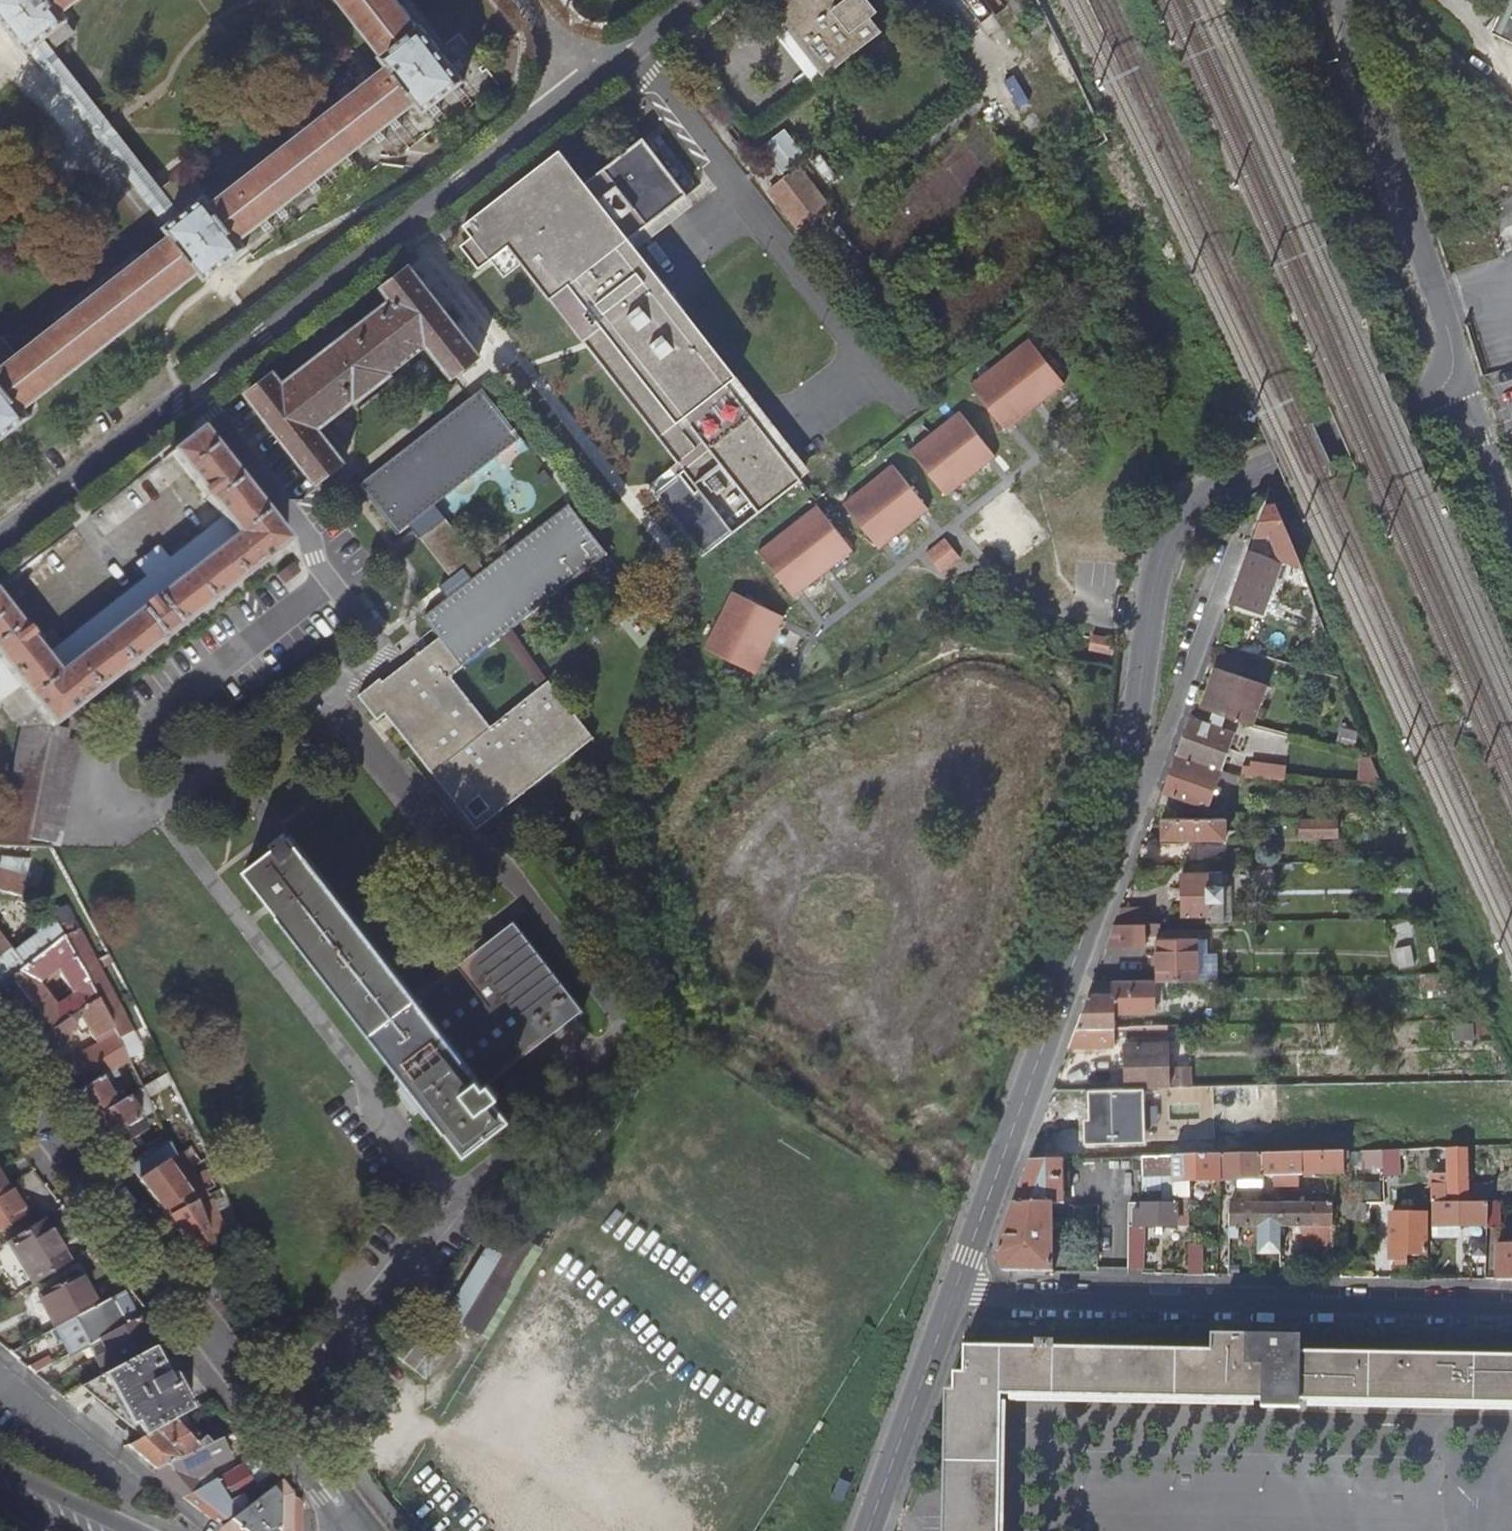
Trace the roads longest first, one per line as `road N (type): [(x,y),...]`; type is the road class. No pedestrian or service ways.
road 1 (residential): [(1463,378),(1223,492),(1184,517),(1155,561),(1119,840),(953,1292)]
road 2 (tertiary): [(0,1072),(360,1530)]
road 3 (unclassified): [(1511,1307),(953,1292)]
road 4 (unclassified): [(1345,0),(1463,378)]
road 5 (residential): [(953,1292),(868,1530)]
road 6 (residential): [(1511,528),(1463,378)]
road 7 (secondary): [(131,1530),(0,1468)]

